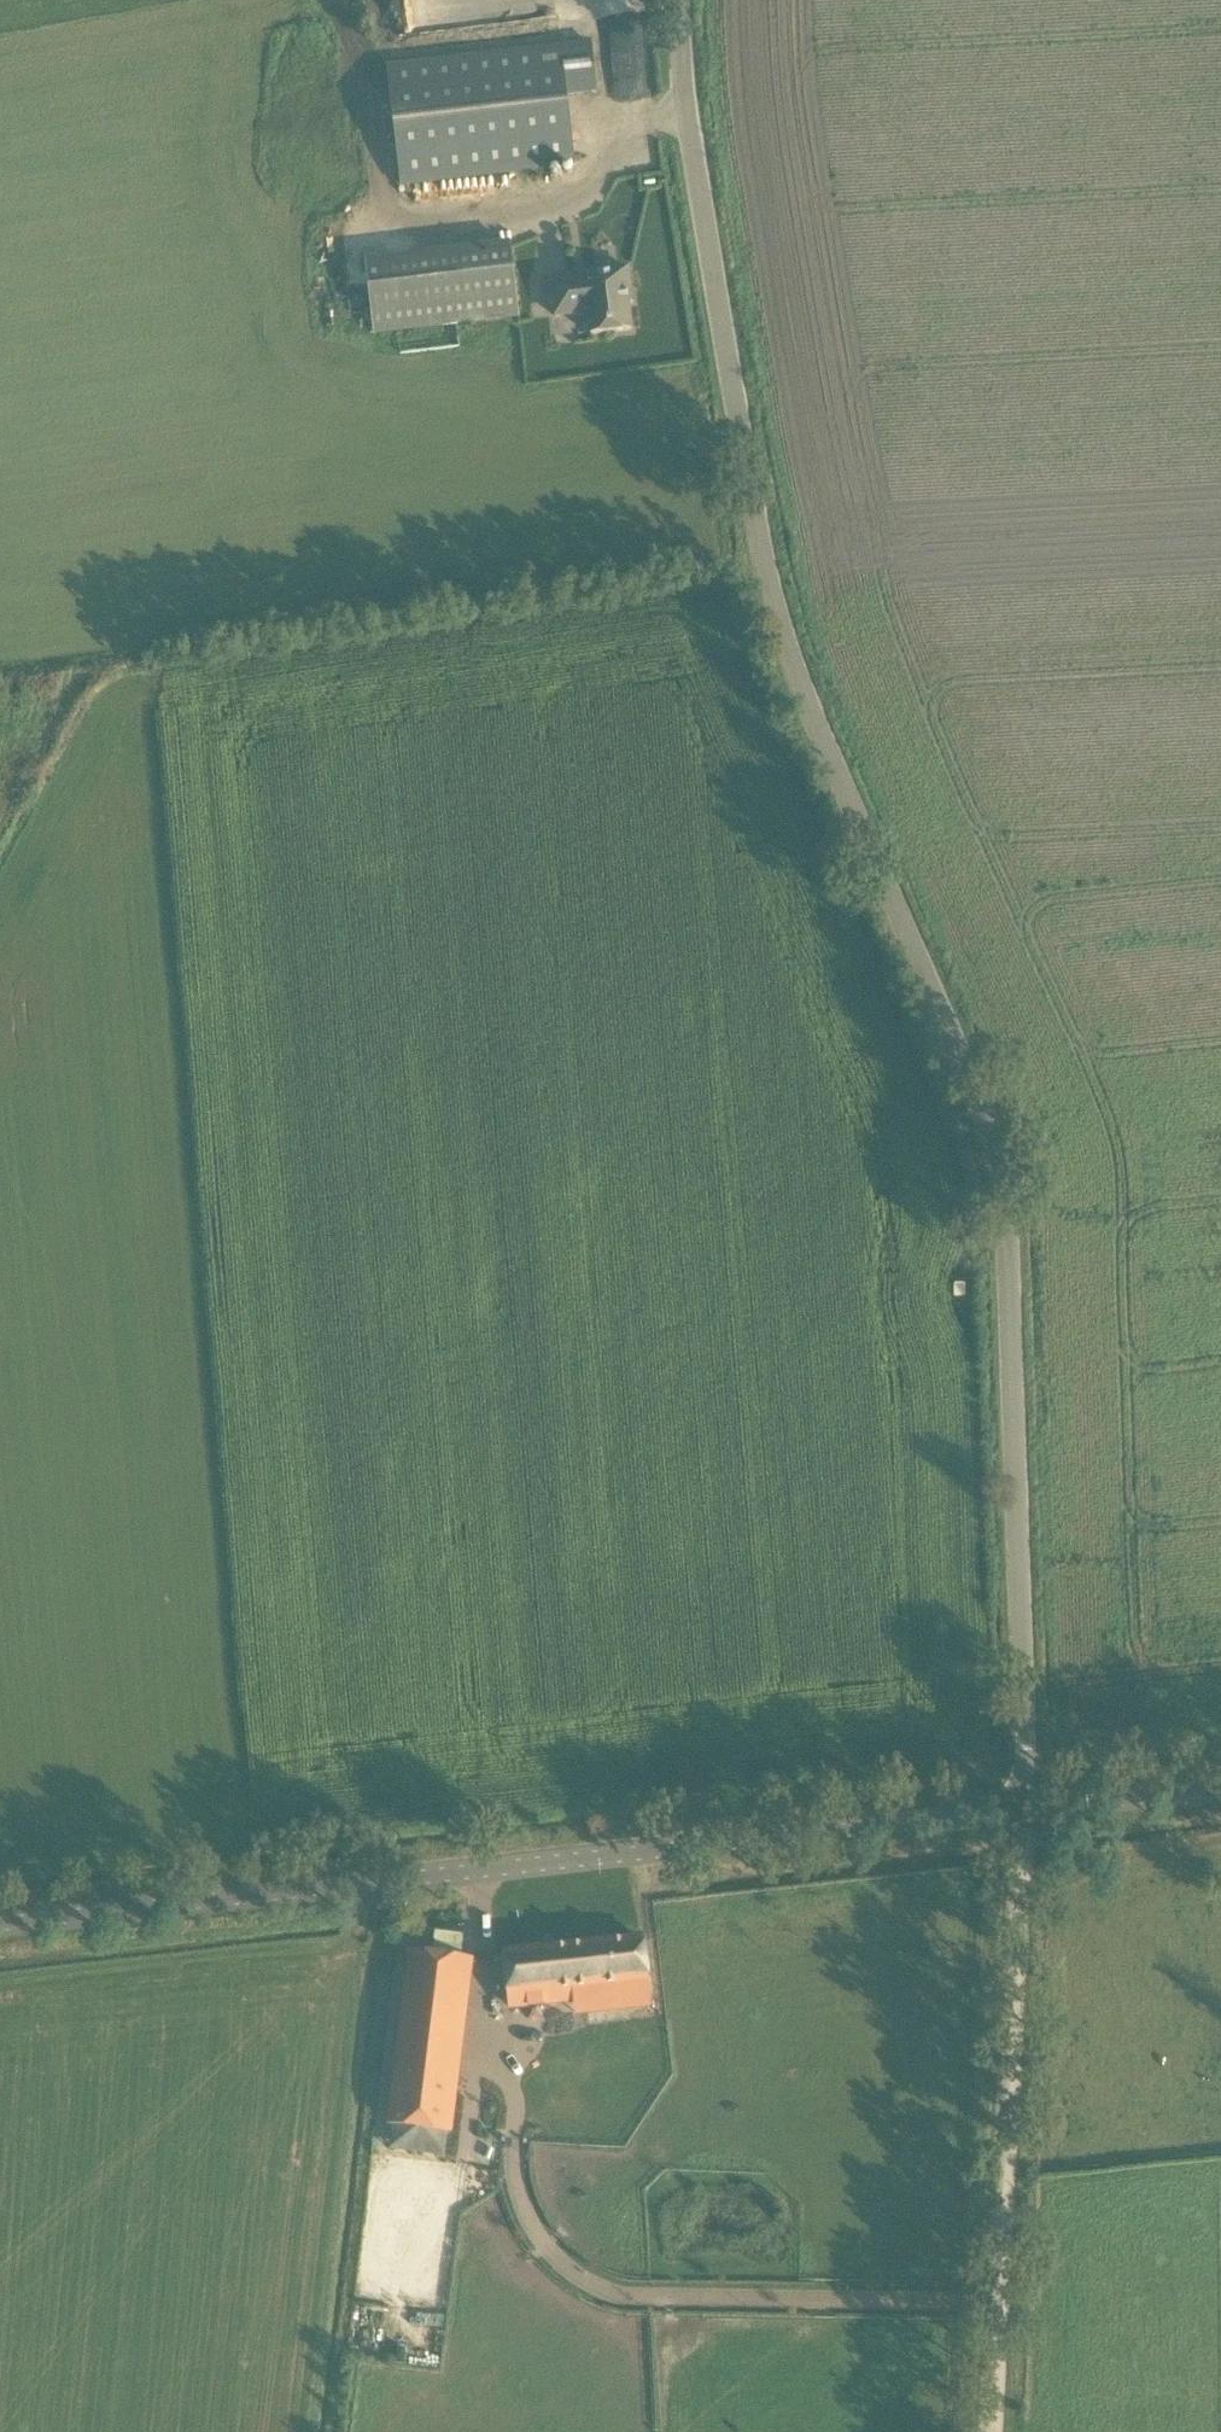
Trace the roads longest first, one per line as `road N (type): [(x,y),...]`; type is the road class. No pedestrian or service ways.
road 1 (unclassified): [(1026,1811),(1002,1179),(770,603),(678,77),(677,0)]
road 2 (unclassified): [(1026,1811),(0,1923)]
road 3 (track): [(1026,1811),(994,2431)]
road 4 (unclassified): [(1026,1811),(1220,1789)]

